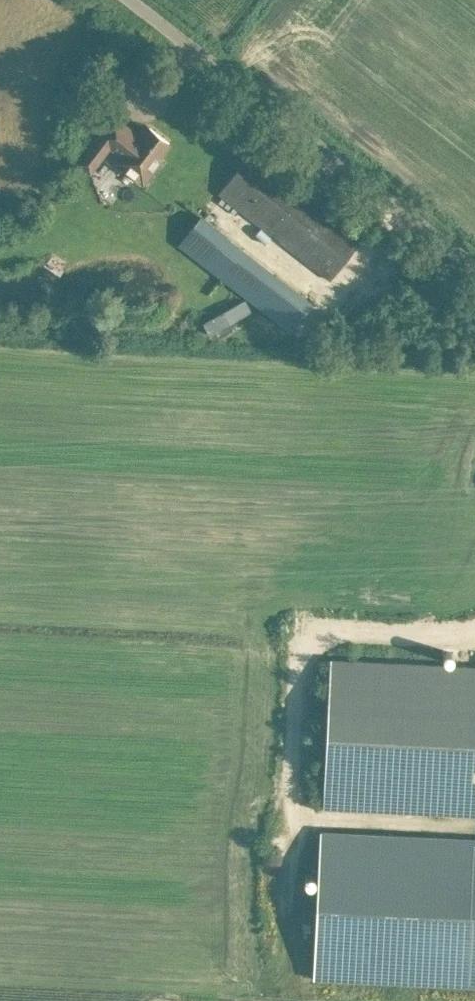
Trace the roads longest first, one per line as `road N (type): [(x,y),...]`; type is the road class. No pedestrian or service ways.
road 1 (unclassified): [(474,284),(102,0)]

